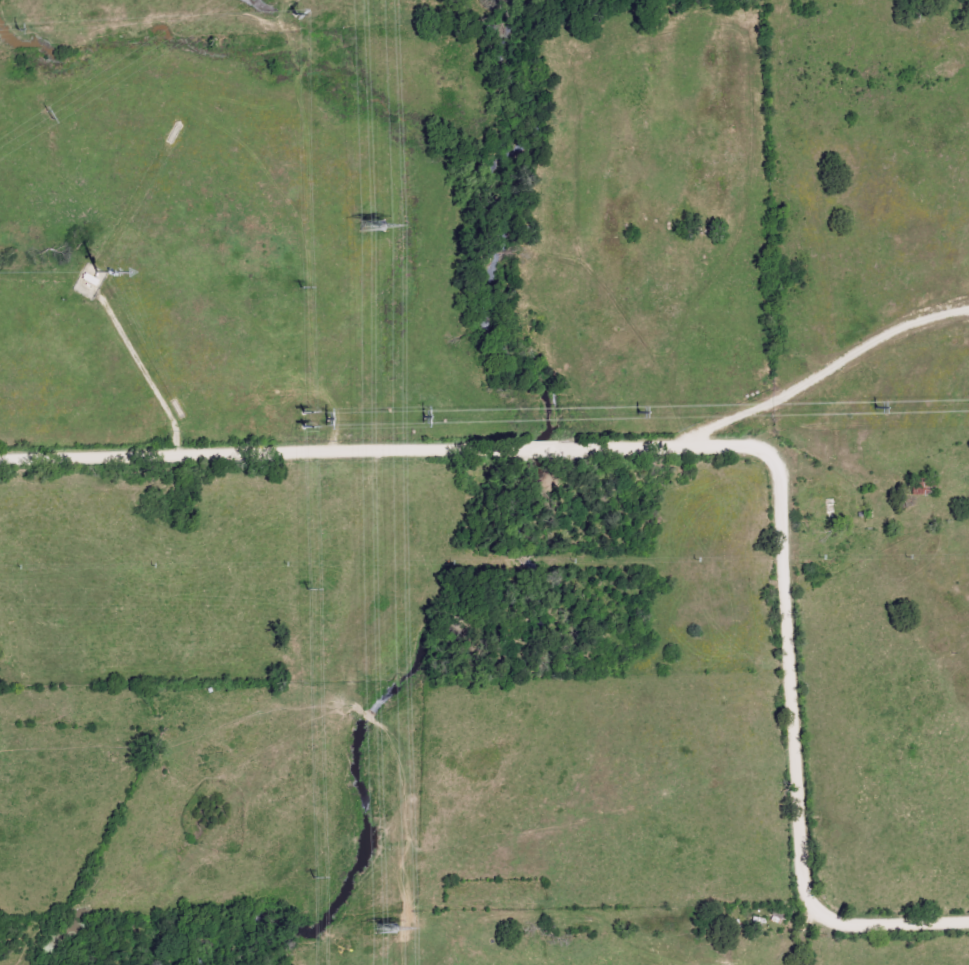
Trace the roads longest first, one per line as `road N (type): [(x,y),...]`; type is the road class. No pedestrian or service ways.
road 1 (residential): [(968,924),(845,924),(813,915),(799,880),(776,469),(766,454),(748,447),(0,460)]
road 2 (residential): [(673,449),(783,398),(893,330),(968,309)]

